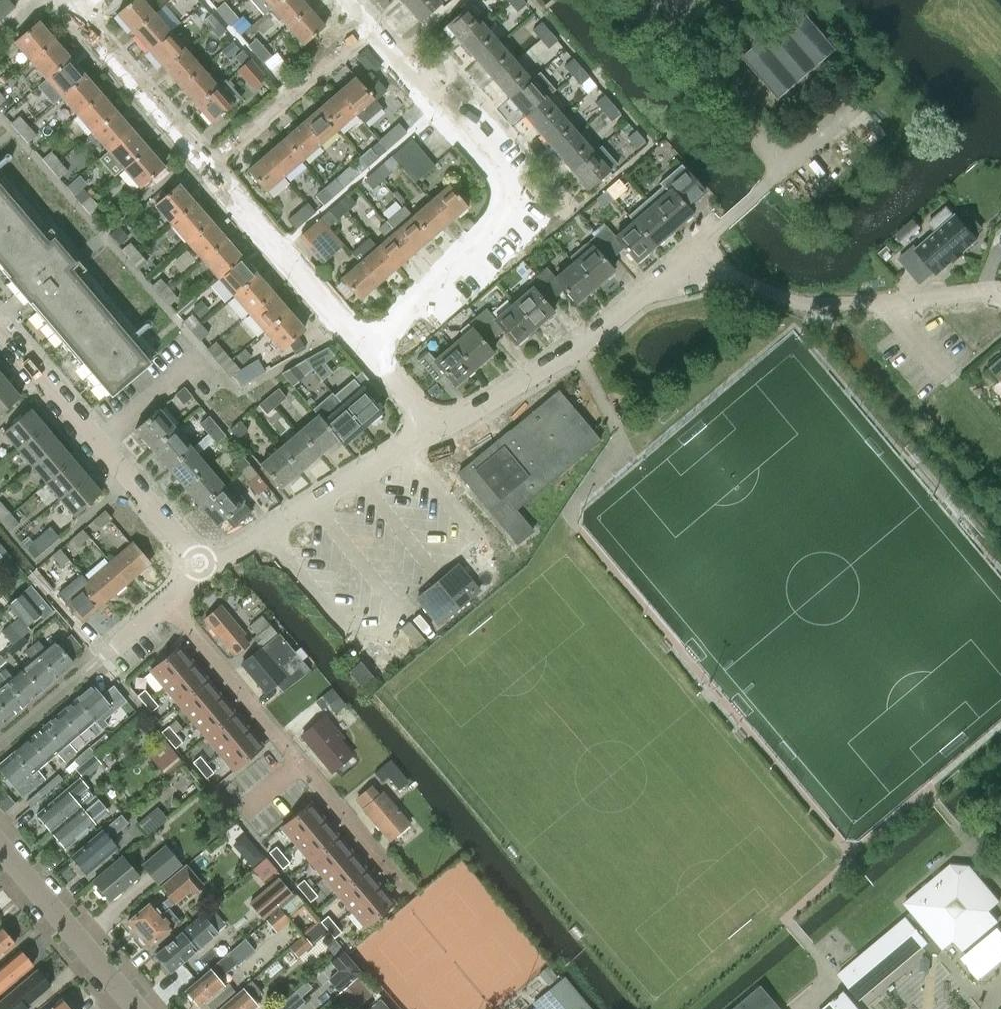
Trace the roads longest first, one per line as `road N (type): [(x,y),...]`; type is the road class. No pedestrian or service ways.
road 1 (residential): [(364,347),(497,217),(507,198),(498,175),(347,0)]
road 2 (residential): [(364,347),(71,8)]
road 3 (residential): [(402,889),(167,601)]
road 4 (residential): [(1000,298),(791,296),(727,272),(691,246)]
road 5 (residential): [(432,433),(575,350),(691,246)]
road 6 (residential): [(206,567),(0,324)]
road 7 (residential): [(206,567),(432,433)]
road 8 (tertiary): [(134,1008),(0,851)]

